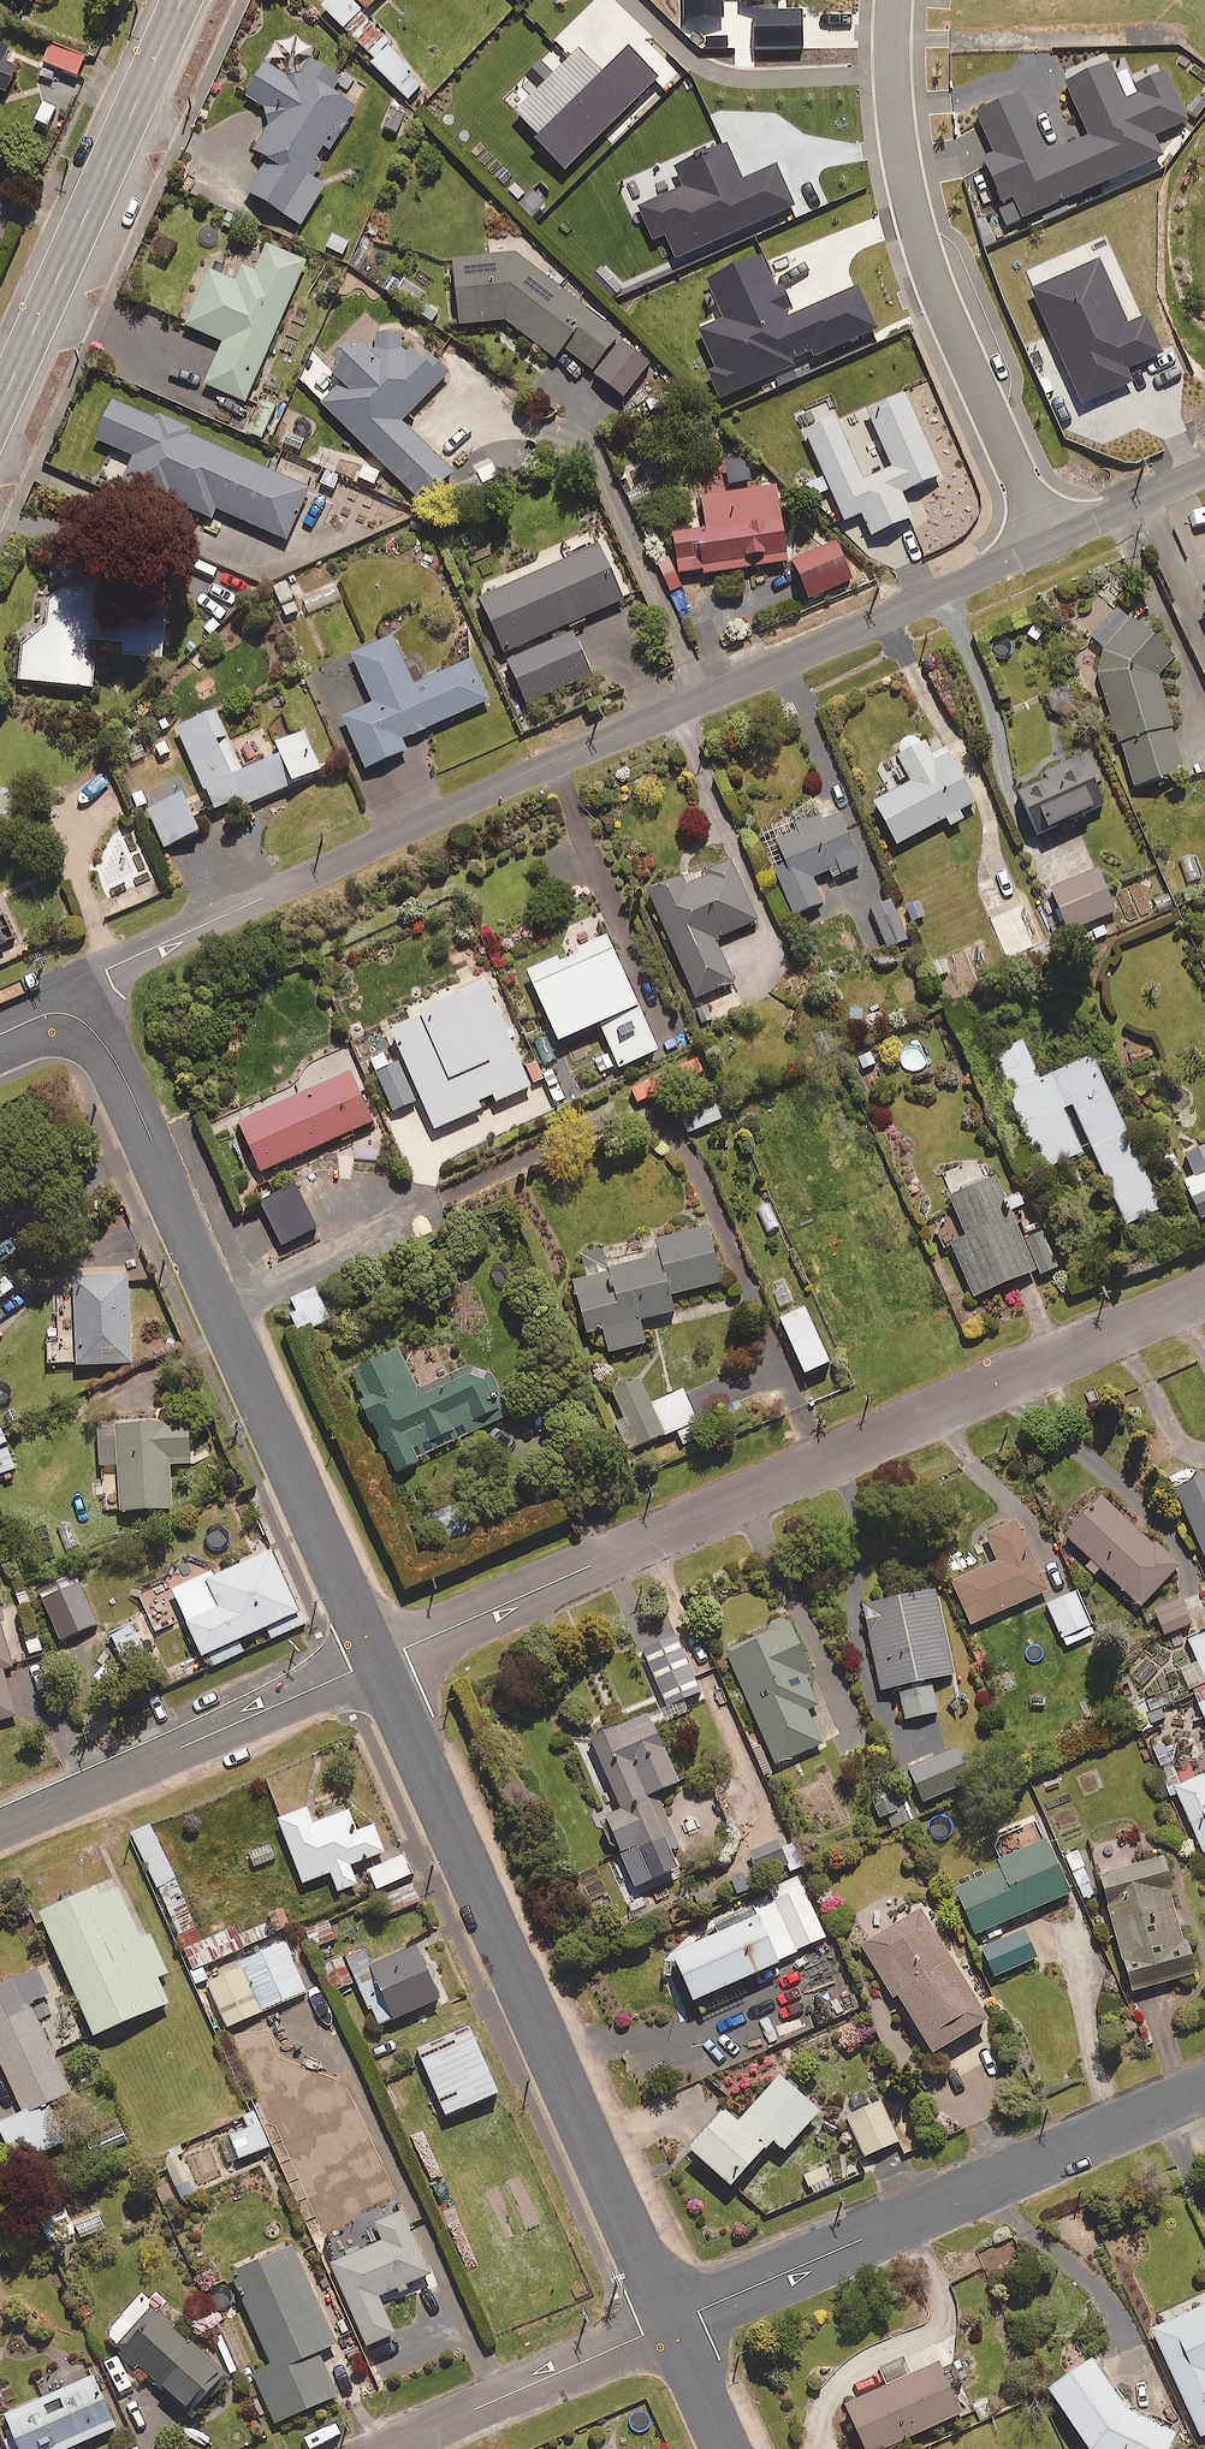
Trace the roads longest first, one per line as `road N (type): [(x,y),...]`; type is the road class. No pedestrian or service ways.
road 1 (residential): [(1048,543),(106,971),(74,1016)]
road 2 (residential): [(376,1661),(1204,1300)]
road 3 (residential): [(376,1661),(670,2324)]
road 4 (residential): [(74,1016),(133,1093),(376,1661)]
road 5 (residential): [(1204,2088),(670,2324)]
road 6 (residential): [(1048,543),(913,229),(893,111),(893,0)]
road 7 (primary): [(182,0),(0,408)]
road 8 (residential): [(0,1828),(376,1661)]
road 9 (residential): [(670,2324),(385,2448)]
road 10 (residential): [(1204,472),(1048,543)]
road 11 (residential): [(670,2324),(725,2448)]

